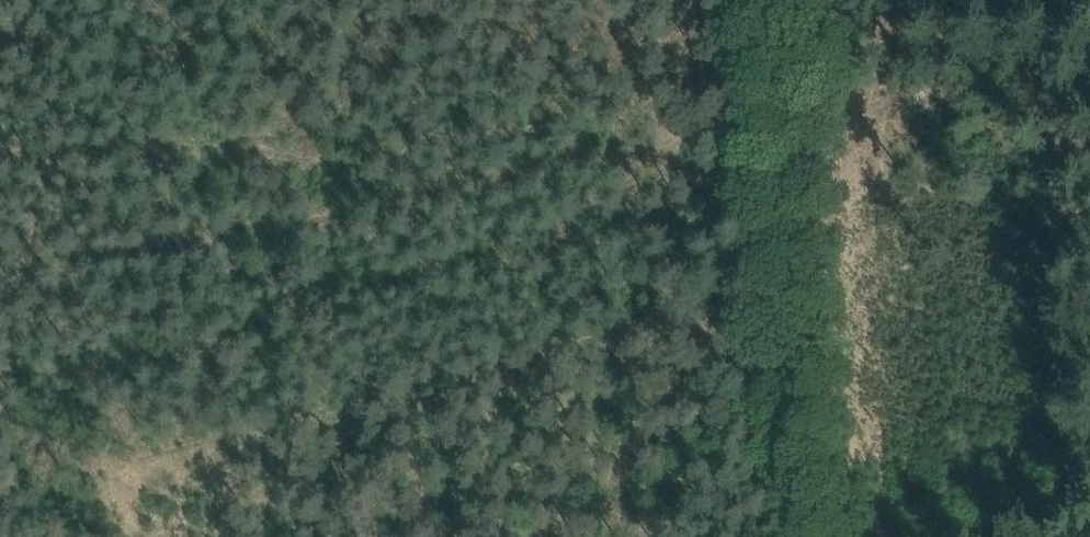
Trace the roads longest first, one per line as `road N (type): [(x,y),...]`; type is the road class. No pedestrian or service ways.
road 1 (track): [(810,536),(784,0)]

